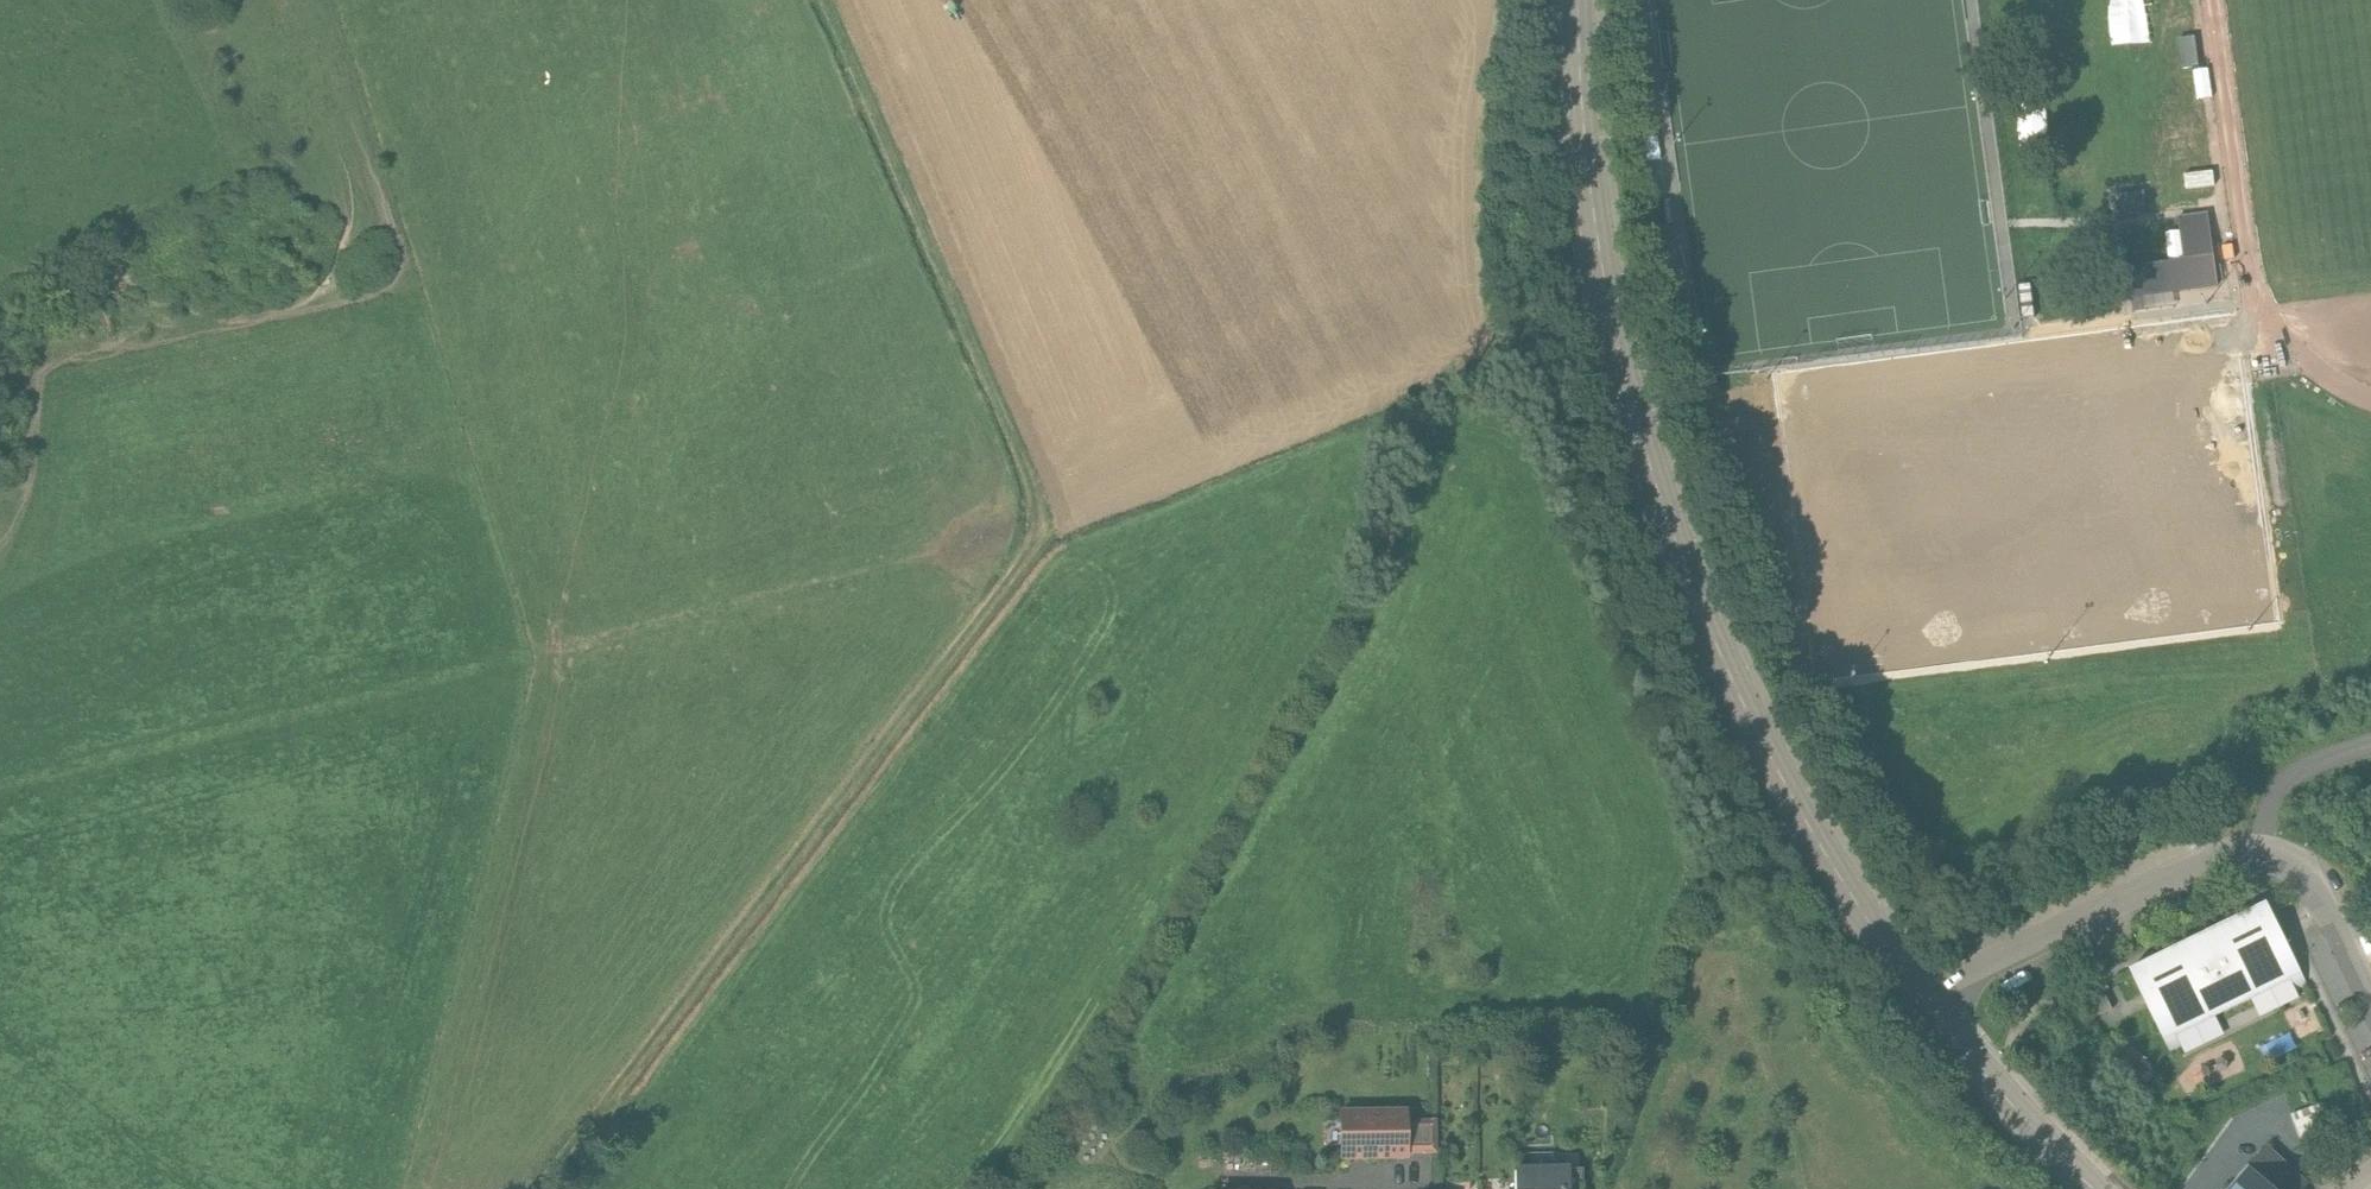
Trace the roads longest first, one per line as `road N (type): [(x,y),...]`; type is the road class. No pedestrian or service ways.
road 1 (track): [(536,1188),(989,604),(1031,538),(1031,501),(997,412),(822,0)]
road 2 (tertiary): [(1579,0),(1588,185),(1624,364),(1703,610),(1801,816),(1930,1000)]
road 3 (residential): [(2259,856),(2210,859),(1993,961),(1930,1000)]
road 4 (tertiary): [(1930,1000),(2102,1188)]
road 5 (residential): [(2370,994),(2324,895),(2293,864),(2259,856)]
road 6 (residential): [(2259,856),(2267,811),(2285,781),(2370,746)]

